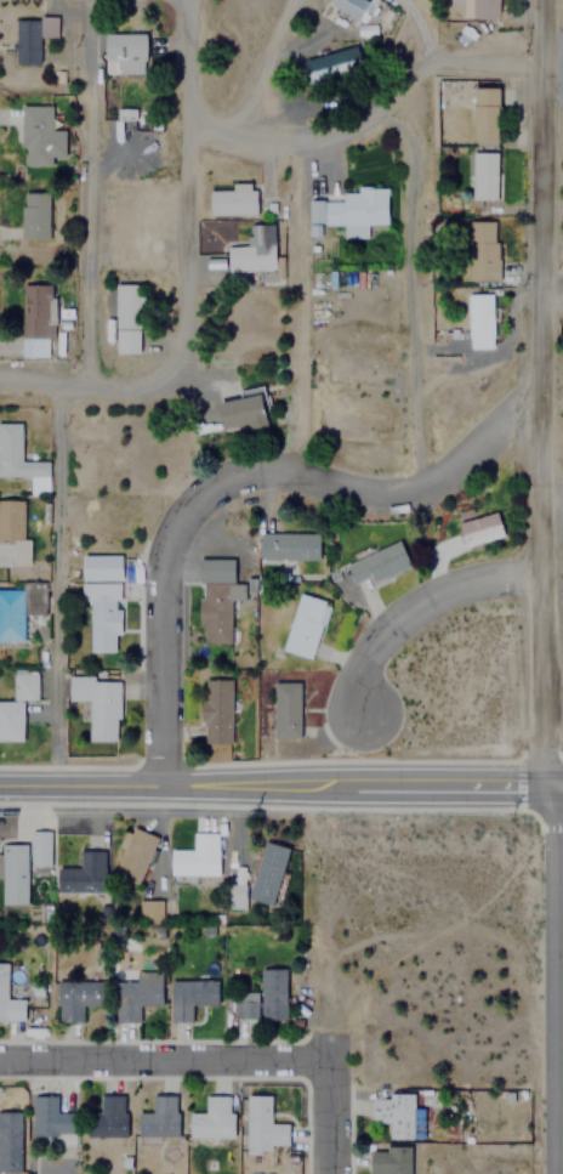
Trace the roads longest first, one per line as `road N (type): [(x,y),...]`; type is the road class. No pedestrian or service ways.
road 1 (tertiary): [(547,787),(540,749),(535,389),(542,0)]
road 2 (residential): [(170,785),(166,567),(178,523),(205,497),(254,472),(302,473),(376,498),(416,492),(478,448),(535,389)]
road 3 (tertiary): [(0,785),(547,787)]
road 4 (residential): [(416,492),(419,68)]
road 5 (residential): [(557,1173),(556,826),(547,787)]
road 6 (residential): [(165,380),(184,357),(187,329),(188,0)]
road 7 (residential): [(187,131),(284,142),(341,138),(403,96),(419,68),(542,67)]
road 8 (residential): [(0,1061),(326,1060)]
road 9 (residential): [(357,709),(364,658),(409,608),(470,583),(541,574)]
road 10 (residential): [(165,380),(137,389),(0,382)]

